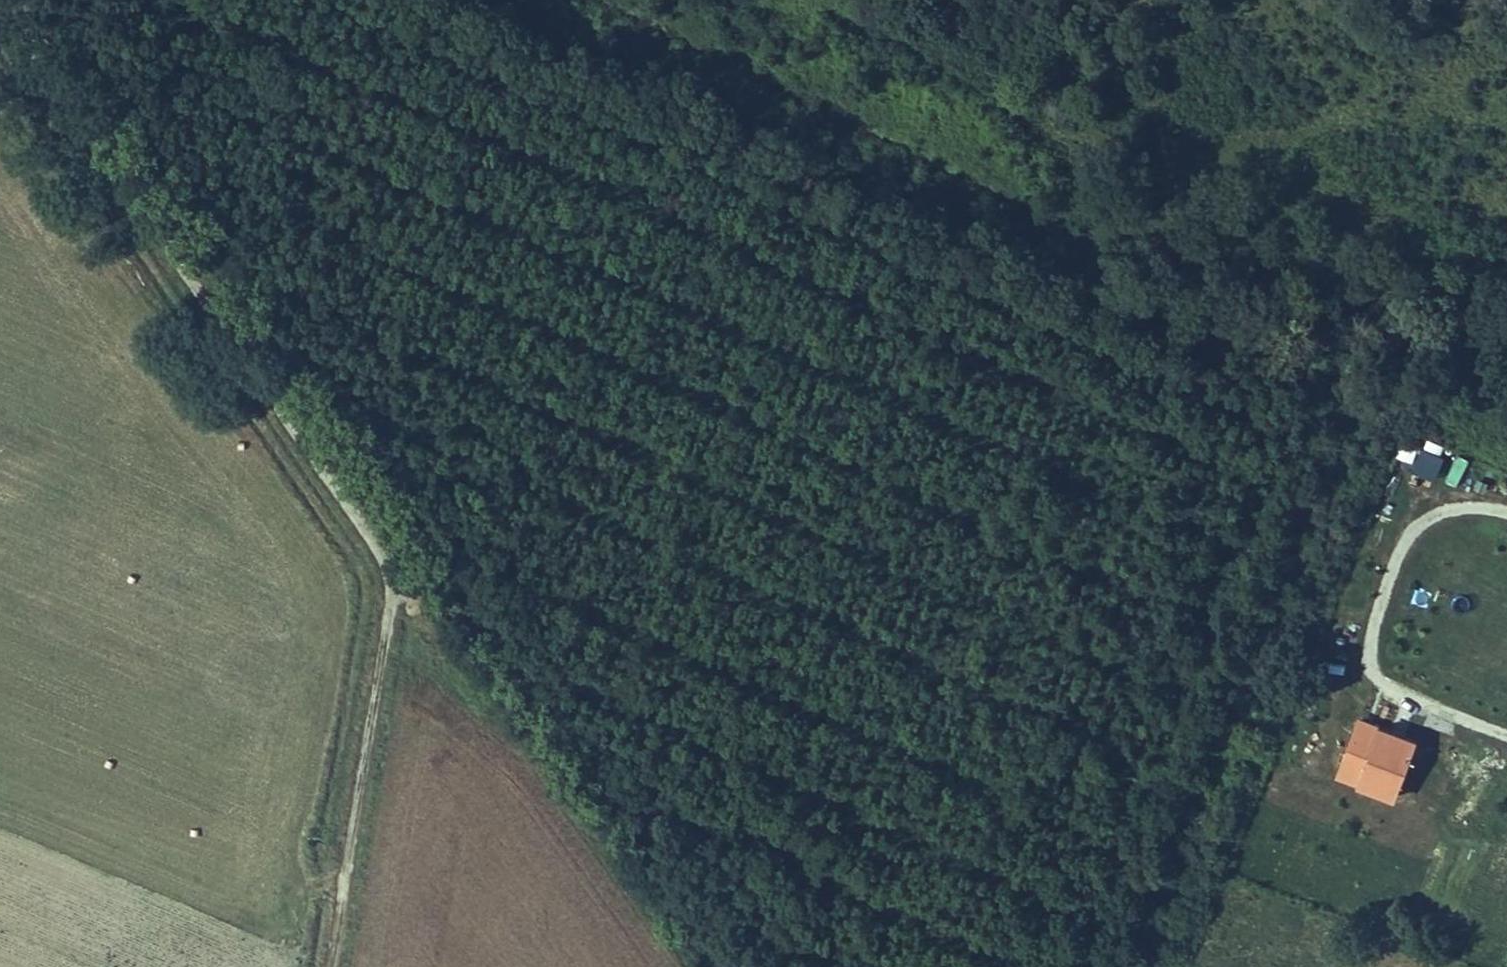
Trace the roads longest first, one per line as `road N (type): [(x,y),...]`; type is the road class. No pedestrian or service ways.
road 1 (unclassified): [(26,0),(397,577)]
road 2 (track): [(397,577),(331,966)]

